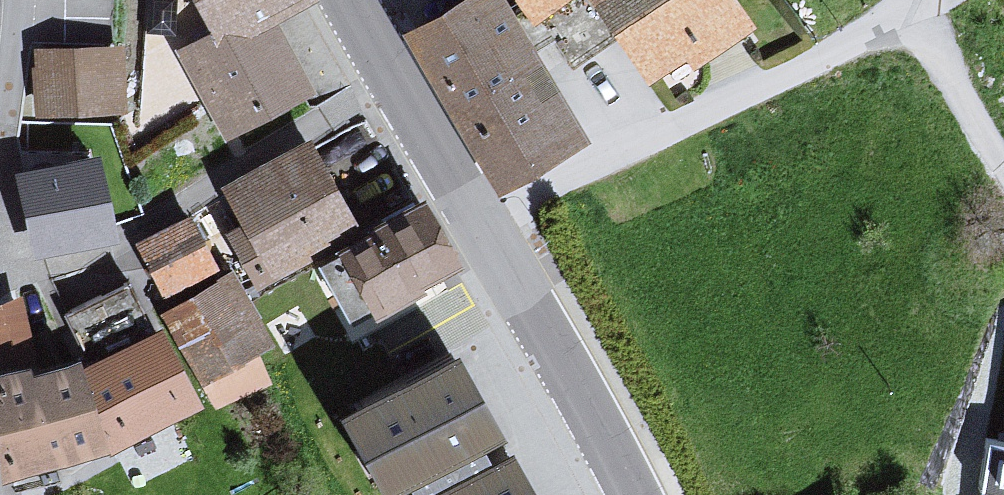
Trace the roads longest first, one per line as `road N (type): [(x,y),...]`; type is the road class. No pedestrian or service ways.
road 1 (residential): [(891,25),(481,220)]
road 2 (secondary): [(637,494),(481,220)]
road 3 (secondary): [(481,220),(351,0)]
road 4 (residential): [(21,0),(0,213)]
road 5 (residential): [(891,25),(1003,199)]

